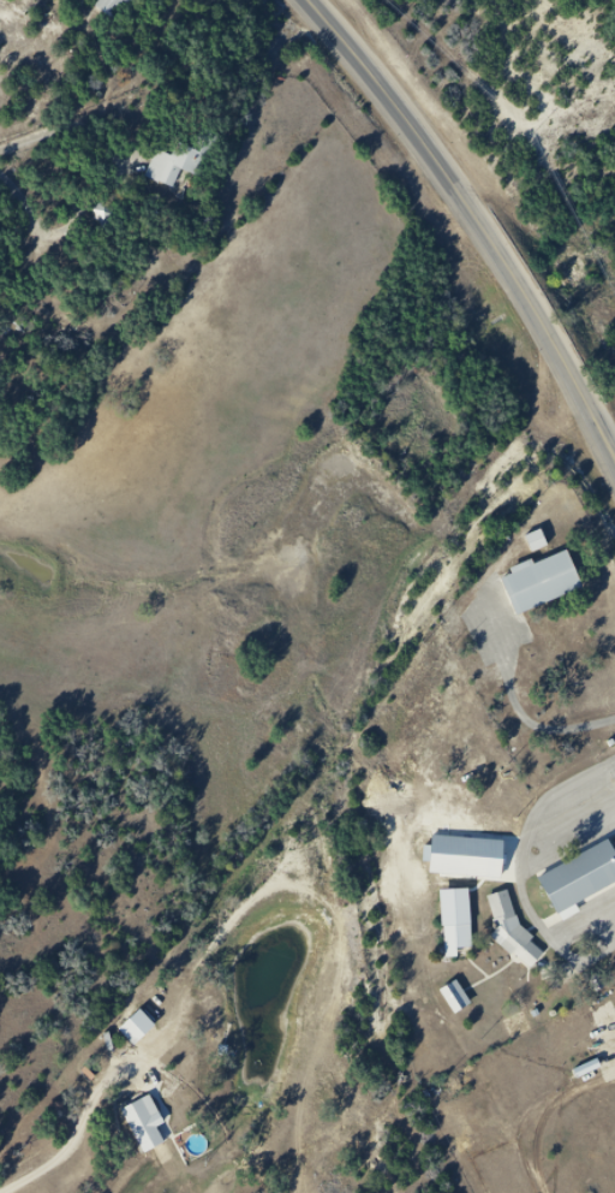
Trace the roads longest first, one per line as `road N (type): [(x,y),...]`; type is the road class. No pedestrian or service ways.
road 1 (primary): [(527,304),(420,143),(308,0)]
road 2 (primary): [(614,461),(527,304)]

